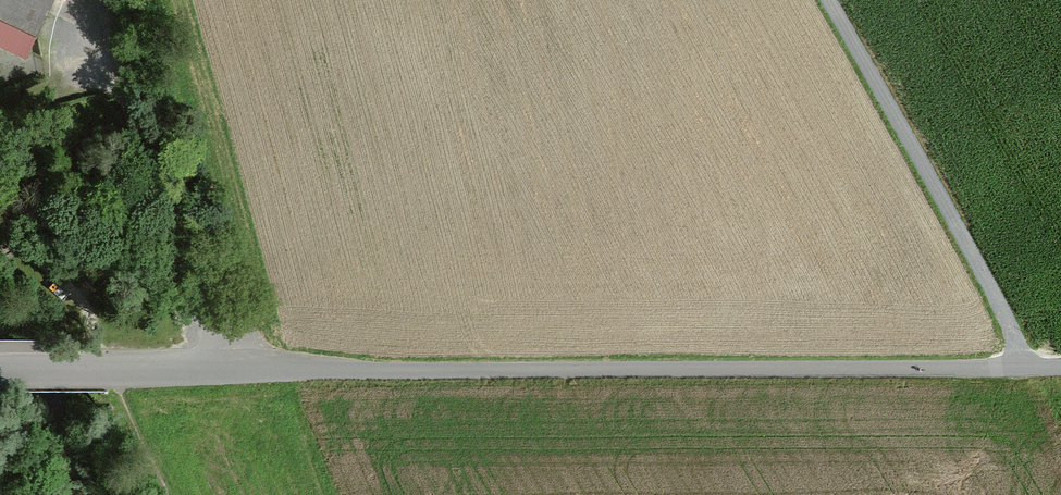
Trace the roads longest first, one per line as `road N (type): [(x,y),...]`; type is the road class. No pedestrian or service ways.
road 1 (unclassified): [(1060,367),(362,375),(0,368)]
road 2 (track): [(1025,366),(997,298),(826,0)]
road 3 (track): [(109,0),(232,371)]

